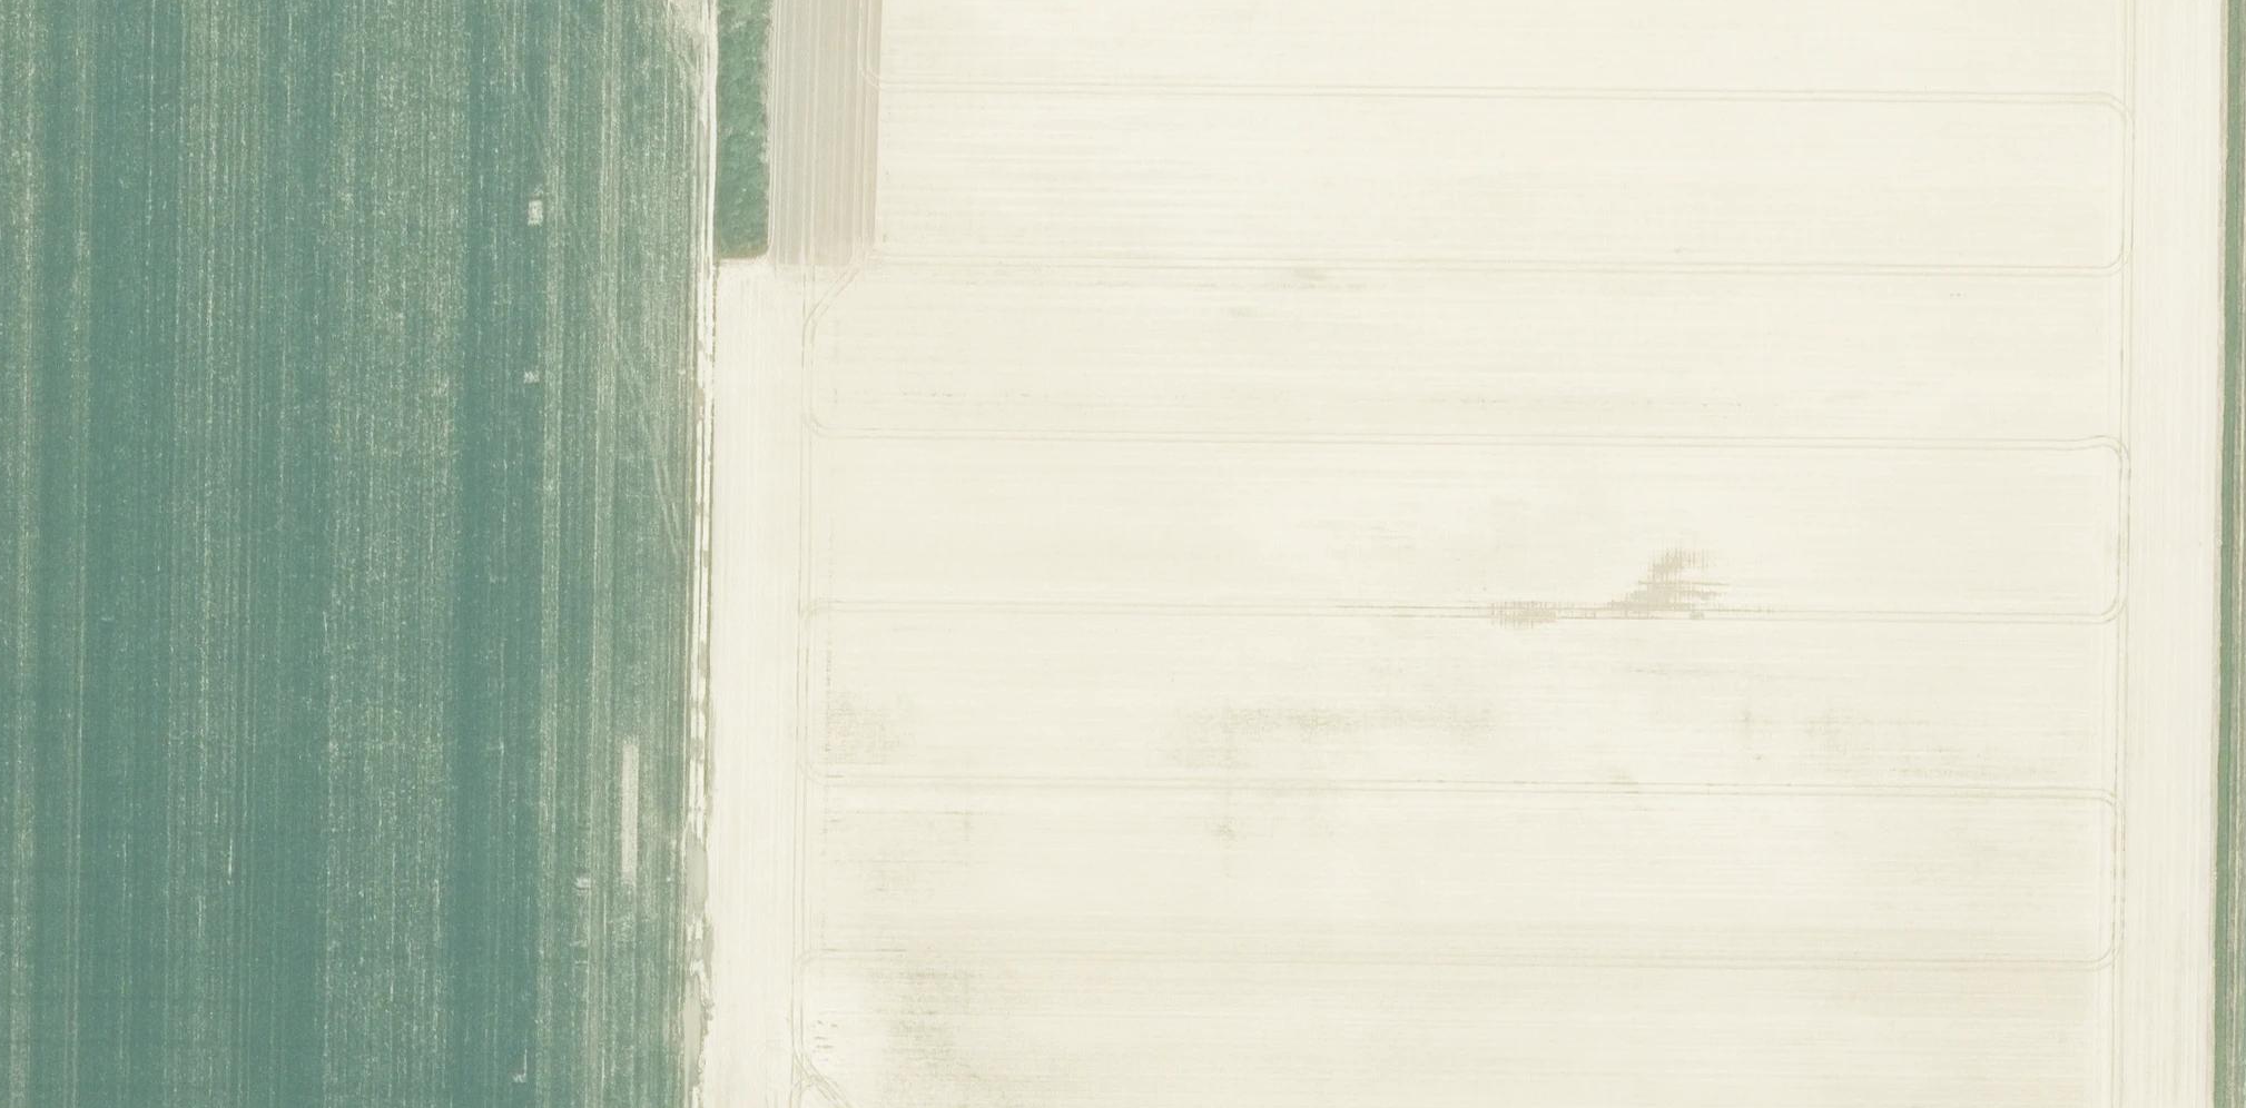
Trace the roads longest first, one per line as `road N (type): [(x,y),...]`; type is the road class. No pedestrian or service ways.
road 1 (track): [(708,0),(691,1107)]

